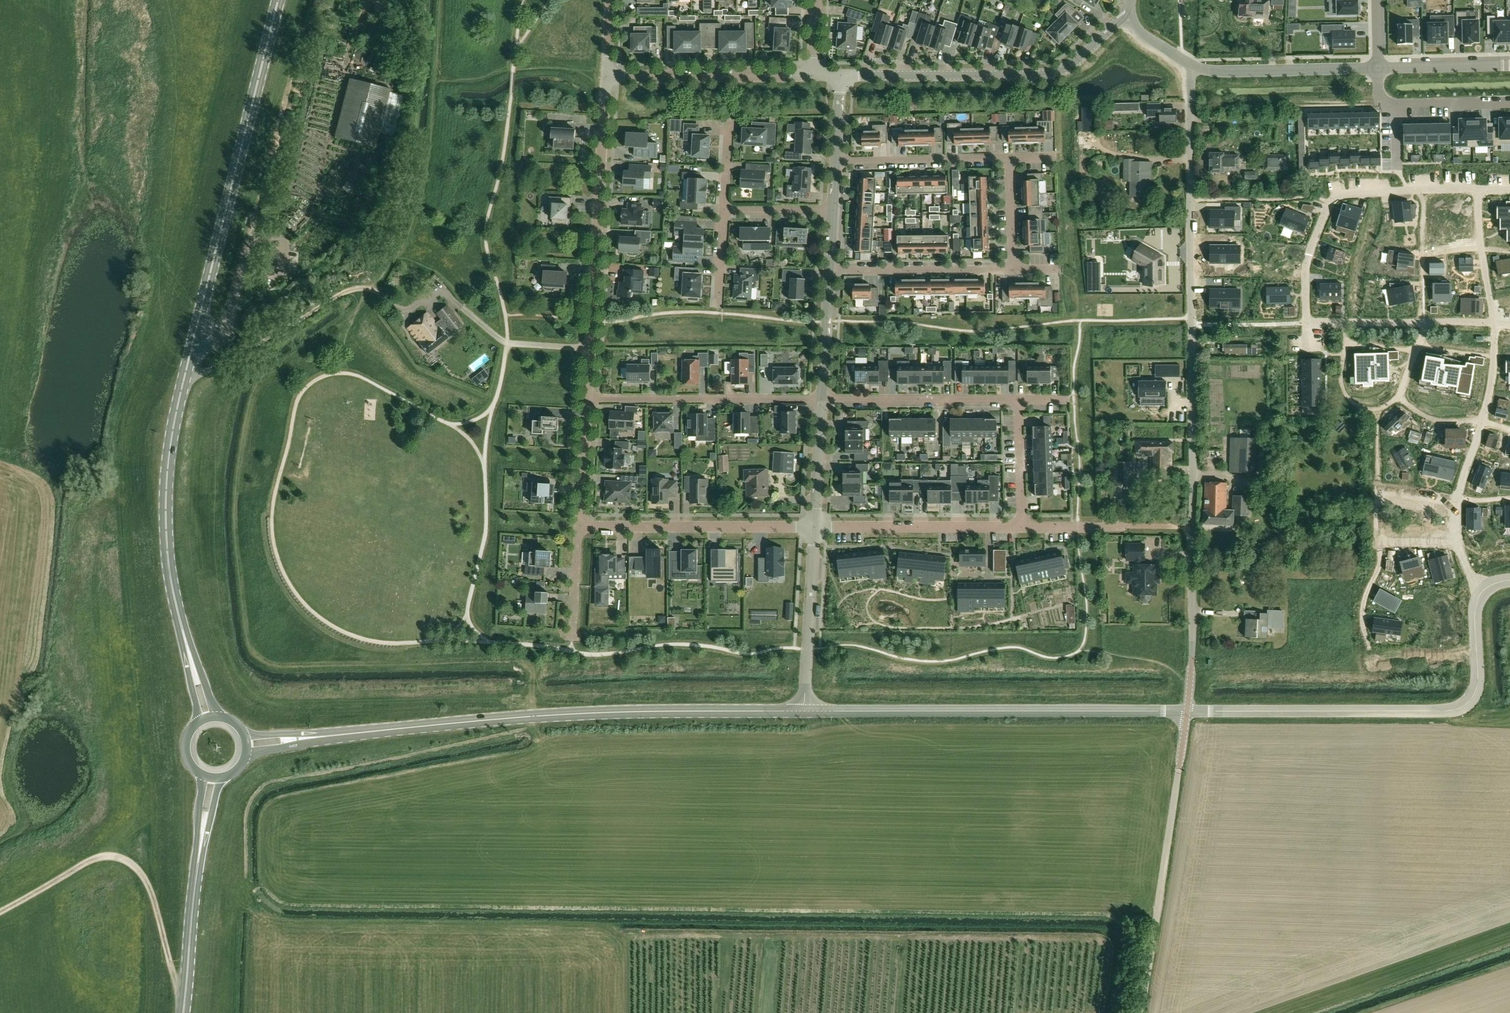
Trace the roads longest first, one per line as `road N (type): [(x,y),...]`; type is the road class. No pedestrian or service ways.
road 1 (primary): [(191,661),(165,544),(168,456),(280,0)]
road 2 (residential): [(1187,711),(1192,65)]
road 3 (tertiary): [(301,738),(602,713),(804,711)]
road 4 (unclassified): [(804,711),(1187,711)]
road 5 (tertiary): [(839,75),(1049,74),(1131,14)]
road 6 (unclassified): [(1140,1012),(1187,711)]
road 7 (residential): [(1476,189),(1335,197),(1308,256),(1307,322)]
road 8 (residential): [(589,348),(606,79)]
road 9 (unclassified): [(1187,711),(1443,711)]
road 10 (residential): [(814,528),(578,528)]
road 11 (residential): [(586,399),(821,400)]
road 12 (residential): [(1494,323),(1492,376),(1457,500),(1457,540)]
road 13 (track): [(184,378),(352,287),(377,291)]
road 14 (residential): [(813,75),(606,79)]
road 15 (residential): [(1021,527),(814,528)]
road 16 (residential): [(821,400),(1020,400)]
road 17 (residential): [(1494,323),(1307,322)]
road 18 (residential): [(1192,65),(1227,72),(1378,68)]
road 19 (residential): [(1013,270),(828,271)]
road 20 (tertiary): [(804,711),(814,528)]
road 21 (primary): [(182,1012),(201,833)]
road 22 (residential): [(589,348),(506,343),(435,282)]
road 23 (residential): [(834,160),(1008,158)]
road 24 (residential): [(1509,100),(1379,102),(1378,68)]
road 25 (residential): [(1443,711),(1466,705),(1476,688),(1475,617),(1483,591)]
road 26 (residential): [(1476,189),(1494,323)]
road 27 (residential): [(1378,68),(1509,65)]
road 28 (residential): [(578,528),(586,399)]
road 29 (tertiary): [(821,400),(828,271)]
road 30 (tertiary): [(814,528),(821,400)]
road 31 (residential): [(1021,527),(1020,400)]

